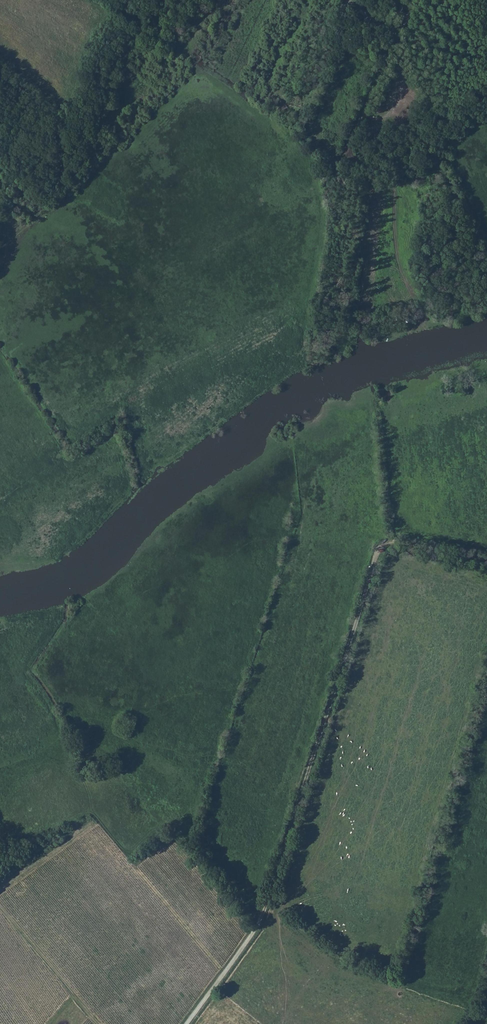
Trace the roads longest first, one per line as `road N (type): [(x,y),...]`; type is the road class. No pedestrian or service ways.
road 1 (track): [(182,1023),(268,903),(378,551),(395,541)]
road 2 (track): [(391,29),(356,128),(358,157),(371,164),(396,159),(486,92)]

